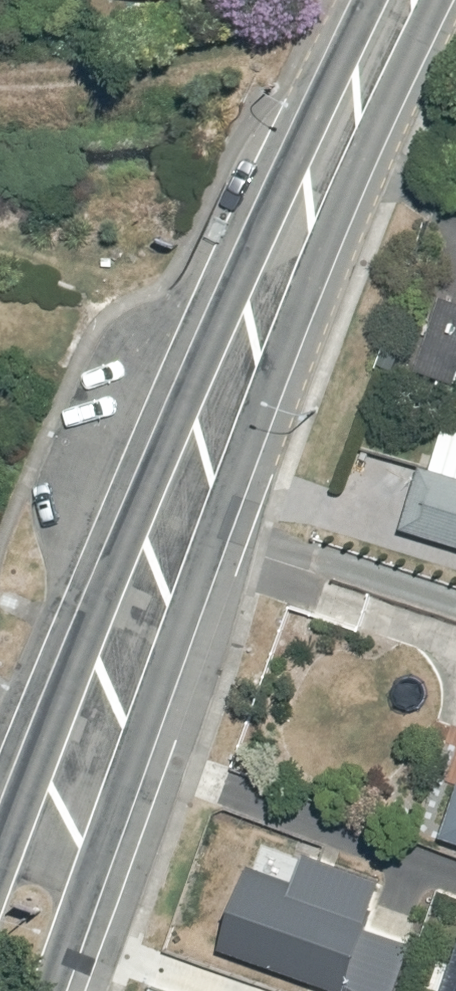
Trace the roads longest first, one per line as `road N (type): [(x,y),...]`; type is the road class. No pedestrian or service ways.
road 1 (secondary): [(433,0),(323,241),(49,990)]
road 2 (secondary): [(0,866),(371,0)]

